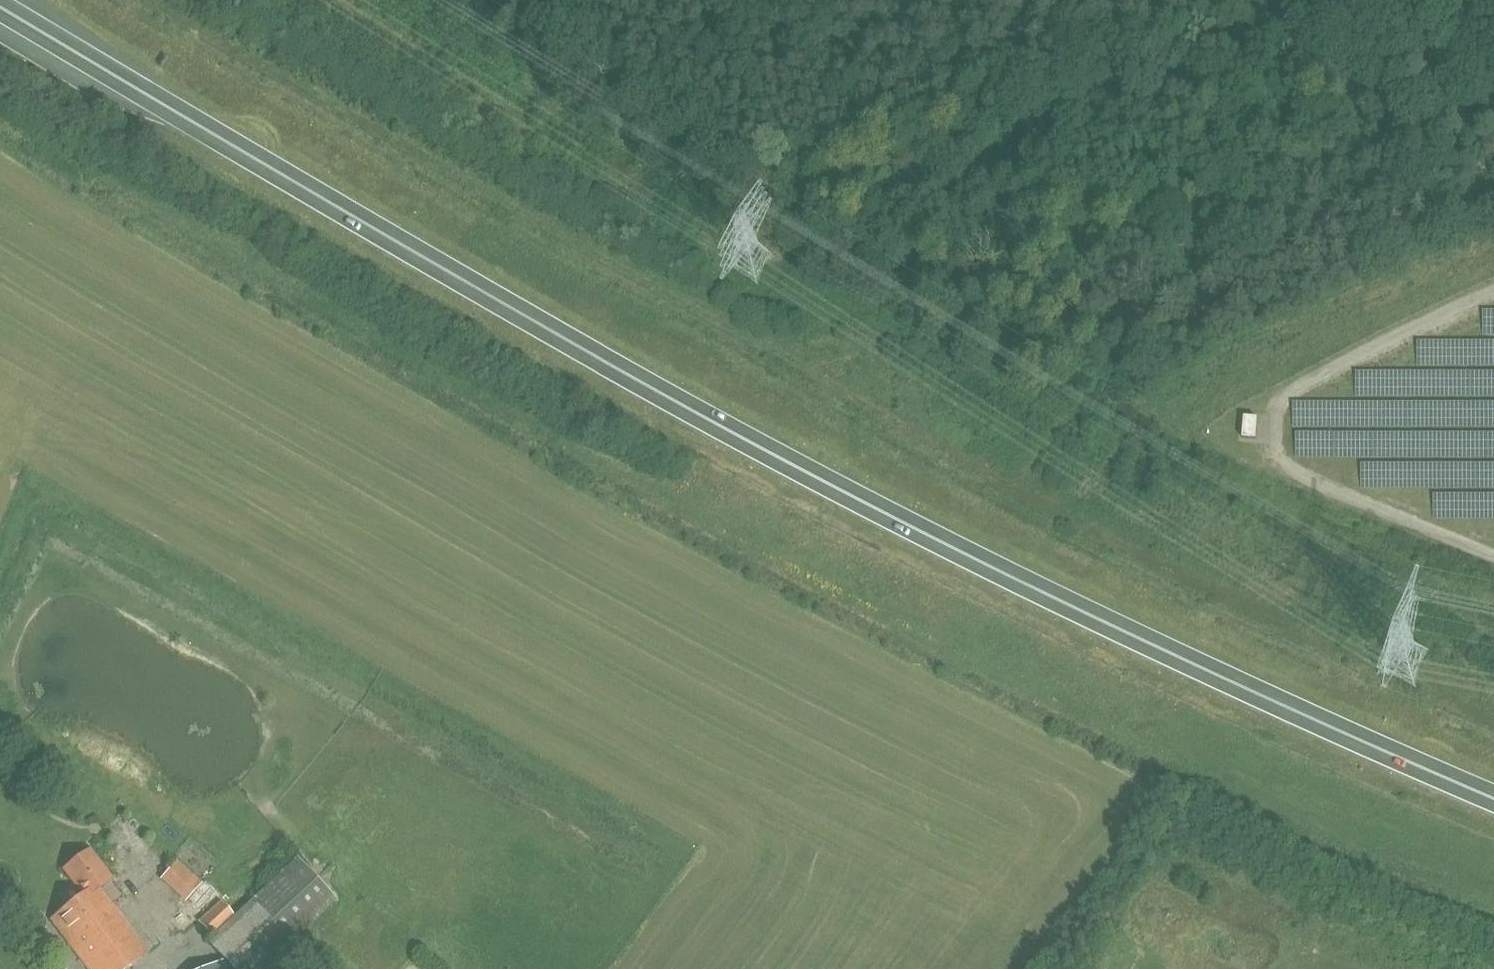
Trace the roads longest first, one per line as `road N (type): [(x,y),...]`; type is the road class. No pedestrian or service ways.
road 1 (trunk): [(0,8),(303,190),(814,477),(1062,604),(1493,799)]

